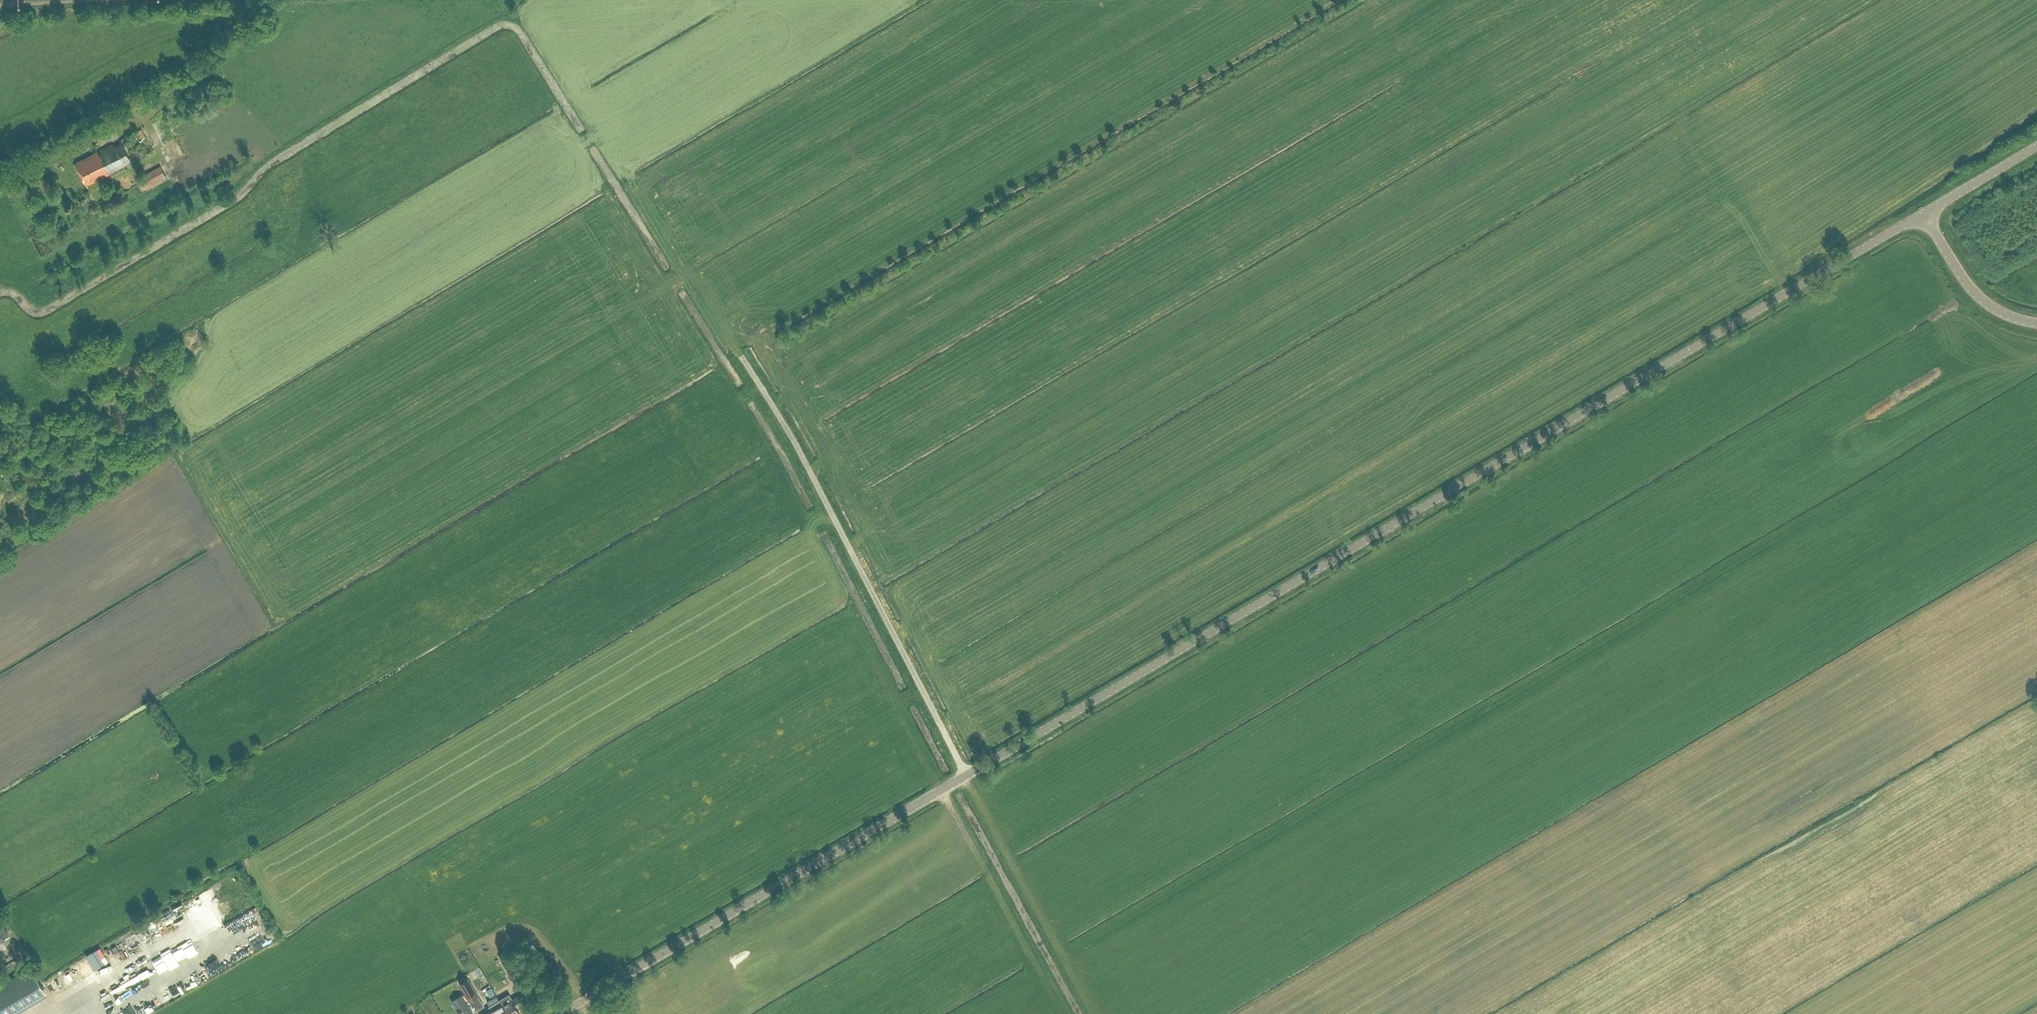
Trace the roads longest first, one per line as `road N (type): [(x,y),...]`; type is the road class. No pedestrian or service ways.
road 1 (tertiary): [(967,775),(1923,211)]
road 2 (track): [(967,775),(804,459),(742,356)]
road 3 (tertiary): [(967,775),(559,1013)]
road 4 (unclassified): [(1923,211),(1971,289),(2004,314),(2036,324)]
road 5 (tertiary): [(1923,211),(2036,145)]

